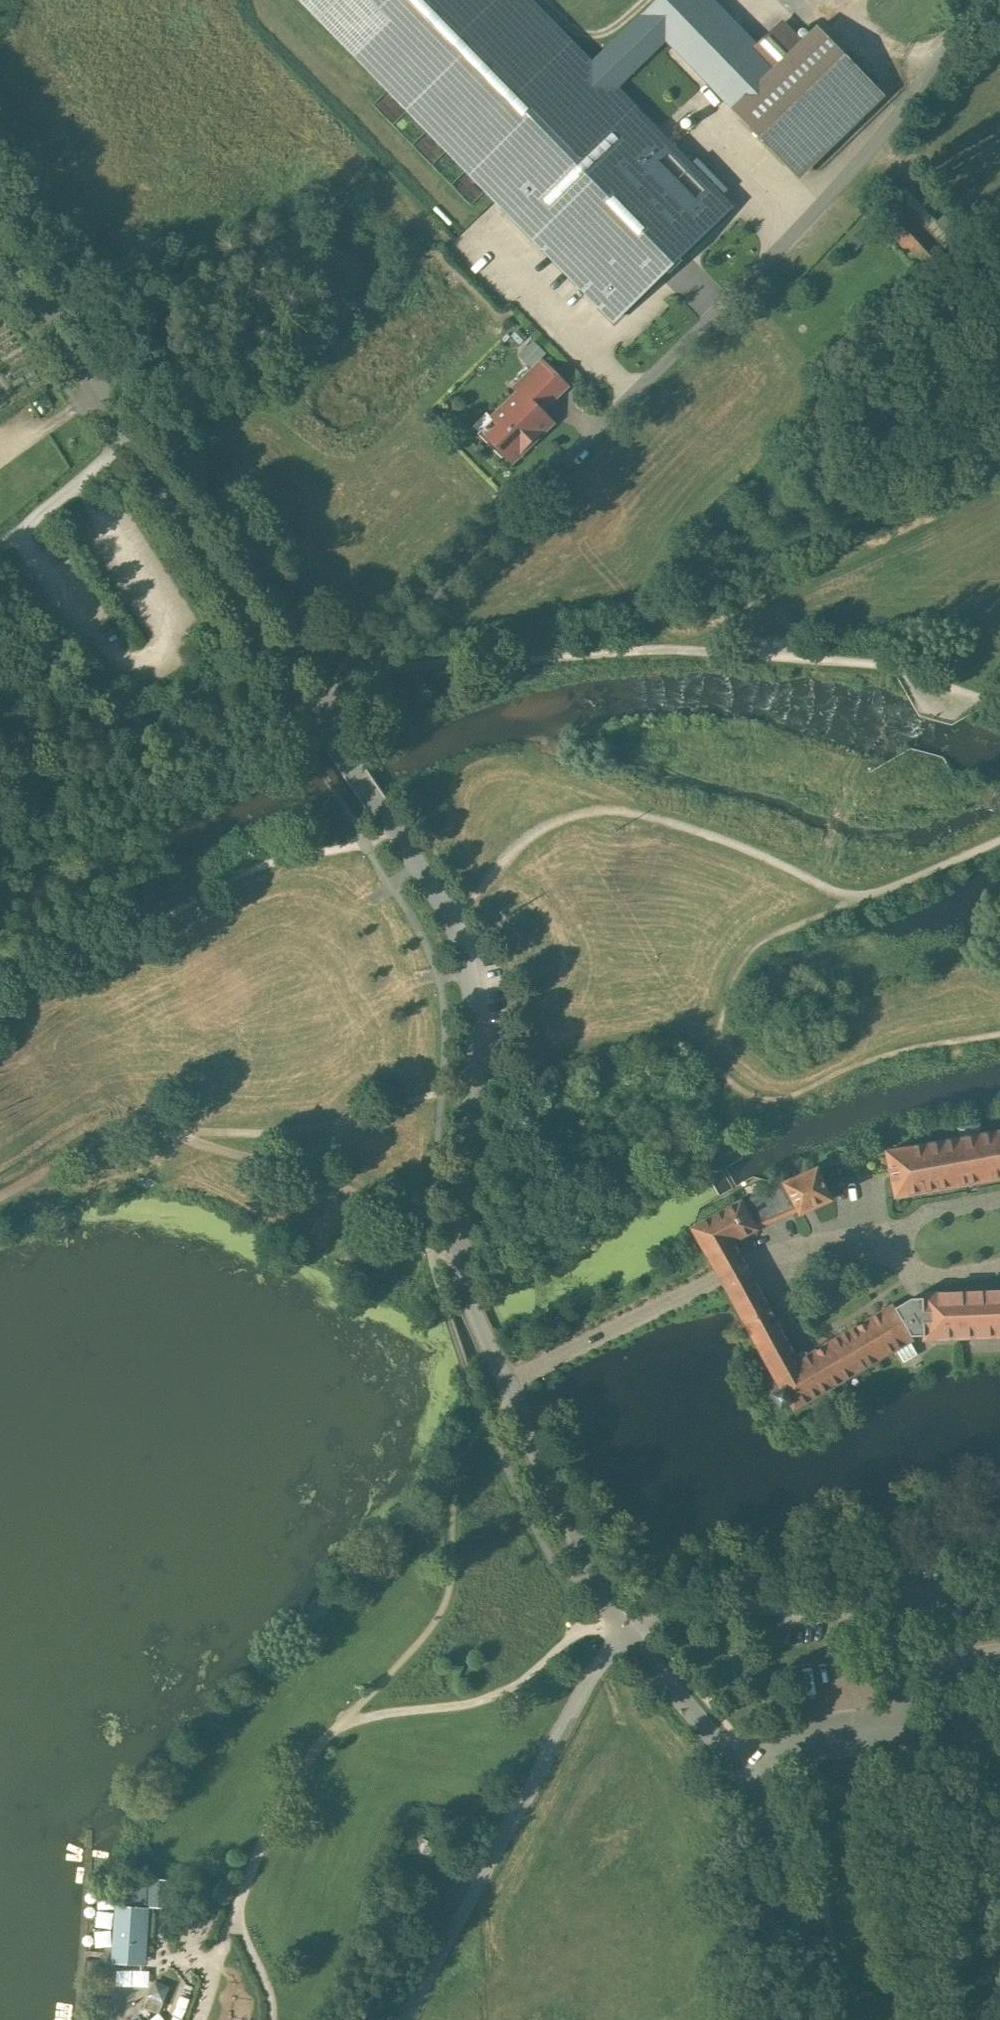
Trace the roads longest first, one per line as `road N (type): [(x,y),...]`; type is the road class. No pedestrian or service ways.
road 1 (unclassified): [(313,707),(460,937),(476,1063),(460,1274),(593,1581),(621,1627)]
road 2 (unclassified): [(313,707),(360,668),(818,206),(923,81),(973,0)]
road 3 (unclassified): [(0,241),(313,707)]
road 4 (unclassified): [(405,2019),(621,1627)]
road 5 (unclassified): [(731,1763),(749,1751),(803,1744),(999,1725)]
road 6 (unclassified): [(731,1763),(758,1797),(781,1850),(807,2019)]
road 7 (unclassified): [(621,1627),(731,1763)]

